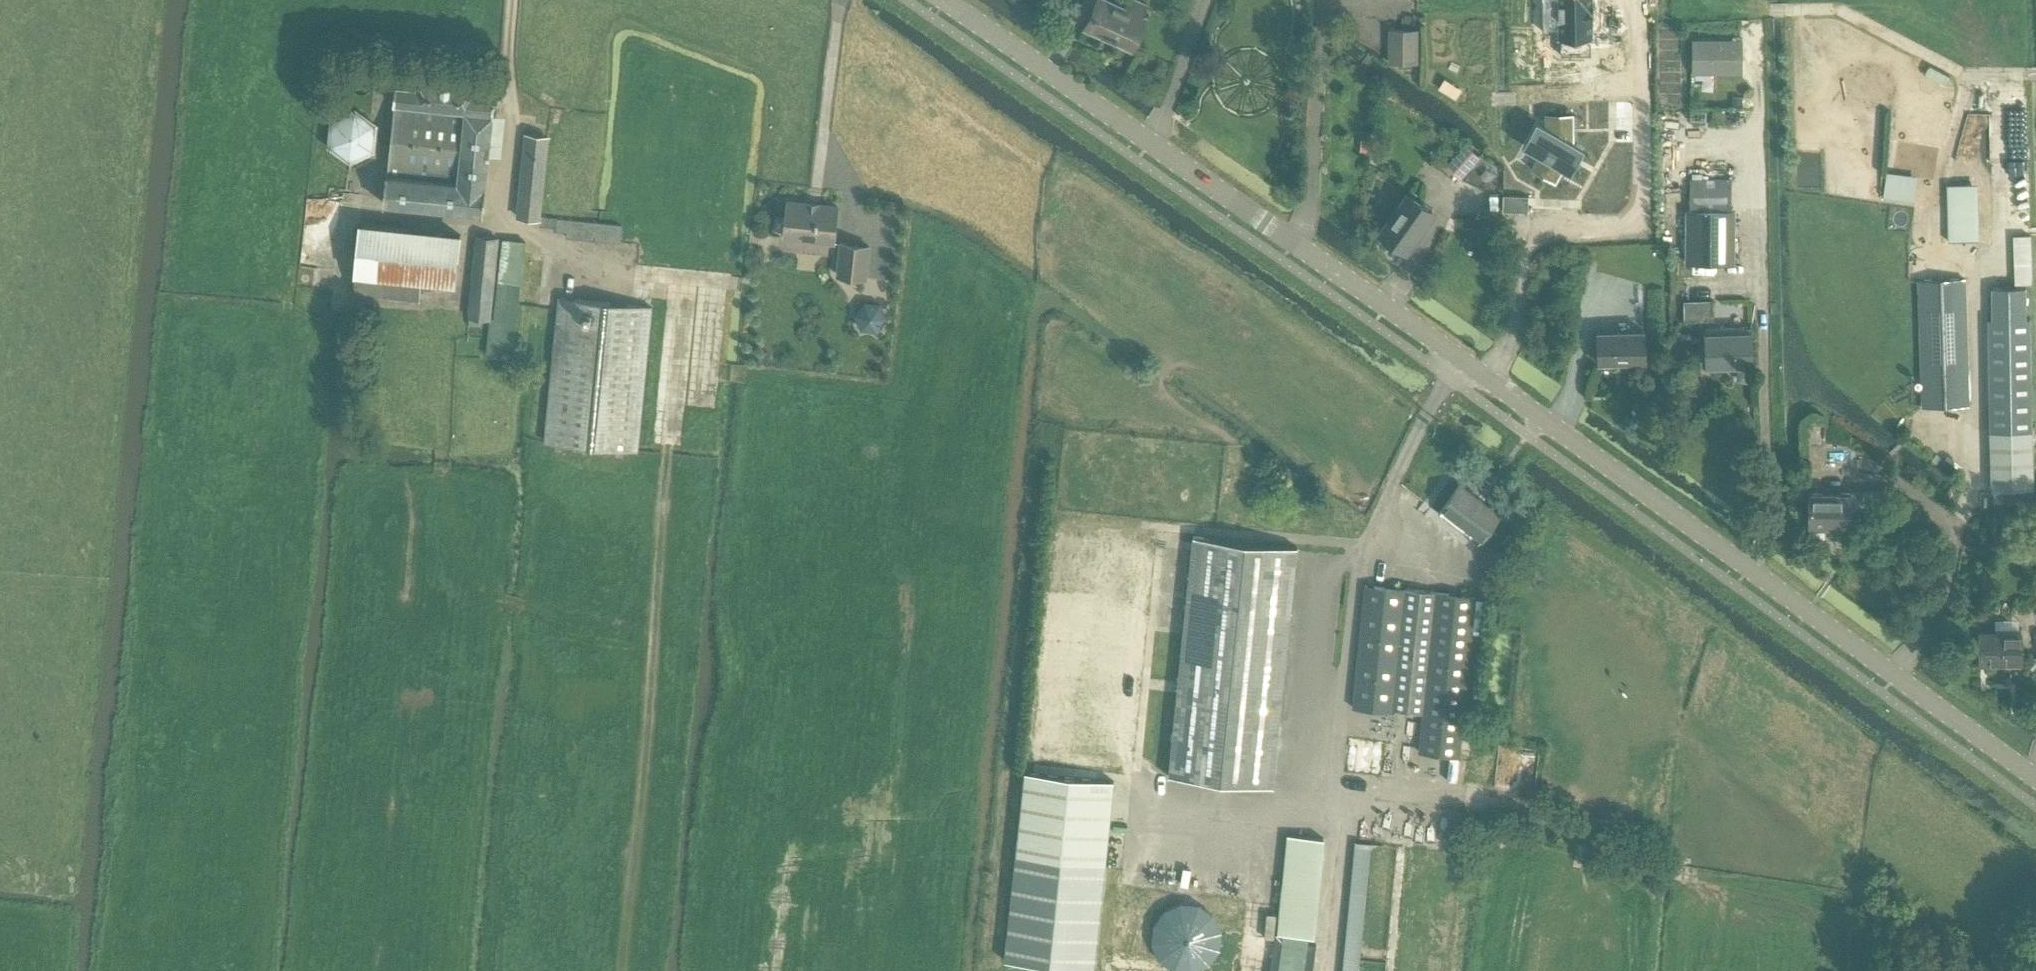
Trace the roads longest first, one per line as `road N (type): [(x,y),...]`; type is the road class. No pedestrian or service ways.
road 1 (tertiary): [(2035,775),(943,0)]
road 2 (track): [(1640,225),(1629,0)]

